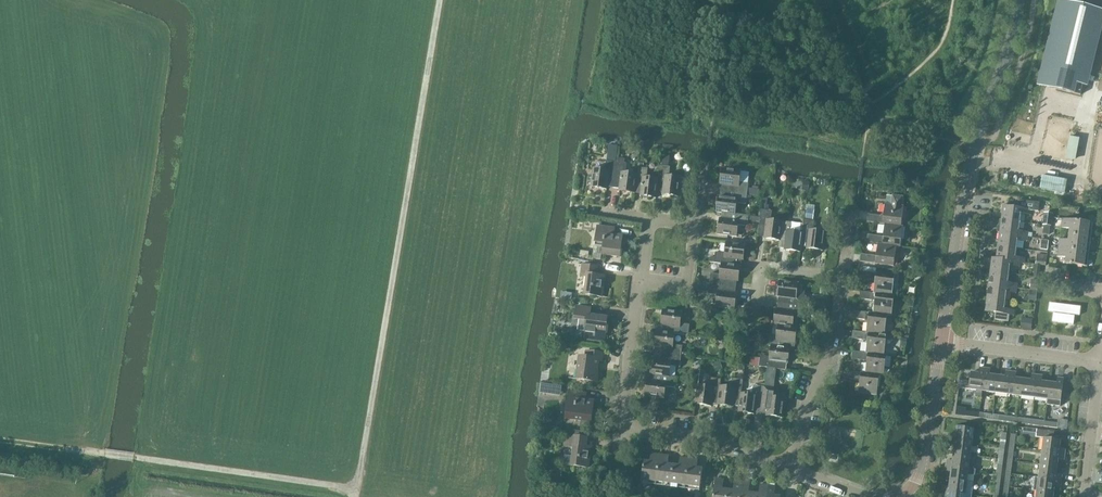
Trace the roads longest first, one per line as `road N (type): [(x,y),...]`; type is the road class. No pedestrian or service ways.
road 1 (track): [(356,492),(438,0)]
road 2 (track): [(0,441),(356,492)]
road 3 (tertiary): [(941,341),(975,146),(1021,0)]
road 4 (unclassified): [(790,468),(615,426),(637,272)]
road 5 (unclassified): [(790,468),(832,347),(843,271)]
road 6 (unclassified): [(1101,364),(941,341)]
road 7 (tertiary): [(917,496),(941,341)]
road 8 (unclassified): [(1090,496),(1101,365)]
road 9 (unclassified): [(759,310),(762,266),(843,271)]

